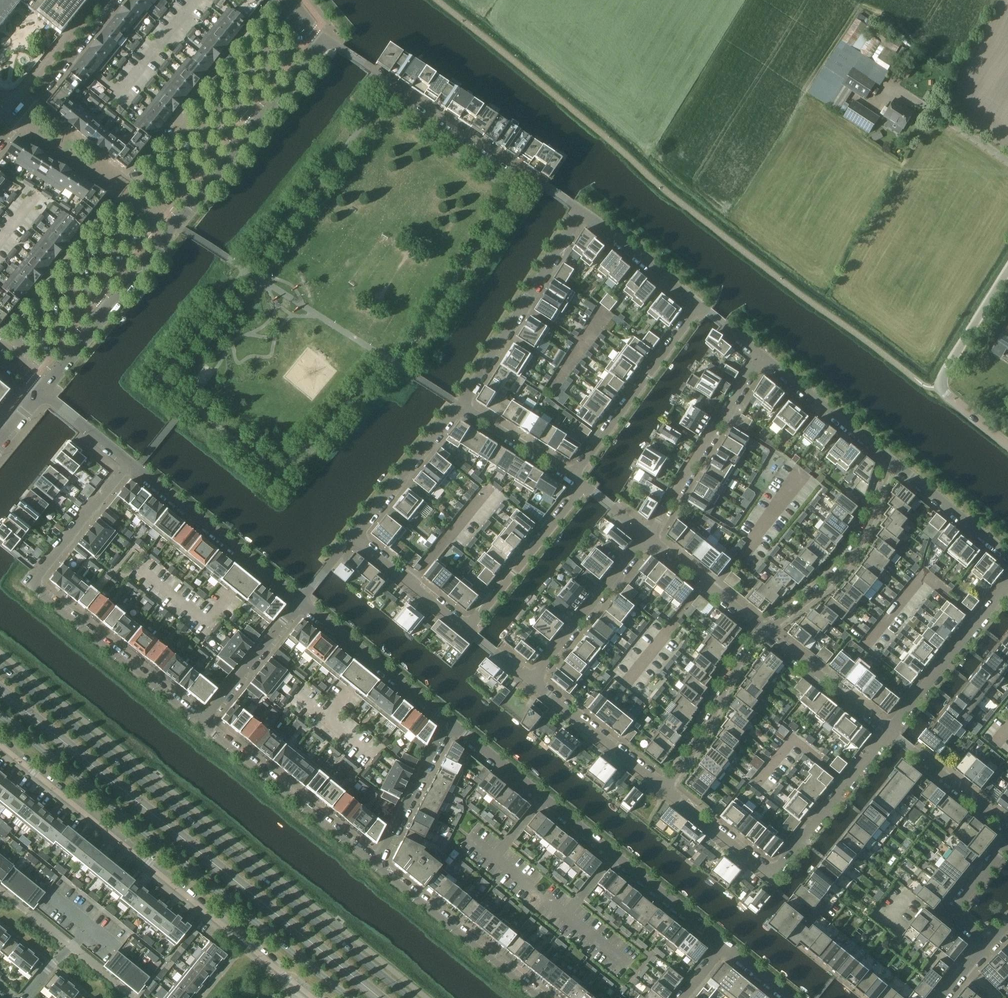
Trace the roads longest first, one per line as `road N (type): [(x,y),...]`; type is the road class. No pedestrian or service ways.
road 1 (secondary): [(411,997),(0,665)]
road 2 (secondary): [(0,713),(353,997)]
road 3 (tertiary): [(41,392),(325,40)]
road 4 (residential): [(0,745),(309,997)]
road 5 (residential): [(210,723),(36,576),(130,464)]
road 6 (residential): [(727,945),(448,720)]
road 7 (residential): [(583,212),(340,49)]
road 8 (residential): [(583,212),(459,403)]
road 9 (residential): [(766,632),(849,560),(891,459)]
road 10 (residential): [(375,865),(210,723)]
road 11 (residential): [(299,600),(130,464)]
road 12 (residential): [(701,305),(578,481)]
road 13 (residential): [(760,354),(649,537)]
road 14 (residential): [(537,997),(375,865)]
road 15 (residential): [(448,720),(299,600)]
road 16 (residential): [(1007,583),(890,731)]
road 17 (residential): [(665,789),(766,632)]
road 18 (residential): [(890,731),(772,875)]
road 19 (residential): [(578,481),(467,630)]
road 20 (residential): [(649,537),(531,680)]
road 21 (residential): [(111,3),(0,142)]
road 22 (residential): [(531,680),(665,789)]
road 23 (residential): [(459,403),(353,536)]
road 24 (residential): [(891,459),(760,354)]
road 25 (residential): [(448,720),(375,865)]
road 26 (residential): [(766,632),(890,731)]
road 27 (residential): [(299,600),(210,723)]
road 28 (residential): [(890,731),(1007,827)]
road 29 (residential): [(649,537),(766,632)]
road 30 (residential): [(701,305),(583,212)]
road 31 (residential): [(1007,554),(891,459)]
road 32 (residential): [(353,536),(467,630)]
road 33 (residential): [(459,403),(578,481)]
road 34 (residential): [(1007,843),(951,912),(988,945)]
road 35 (residential): [(665,789),(772,875)]
road 36 (unclassified): [(1007,271),(939,387)]

